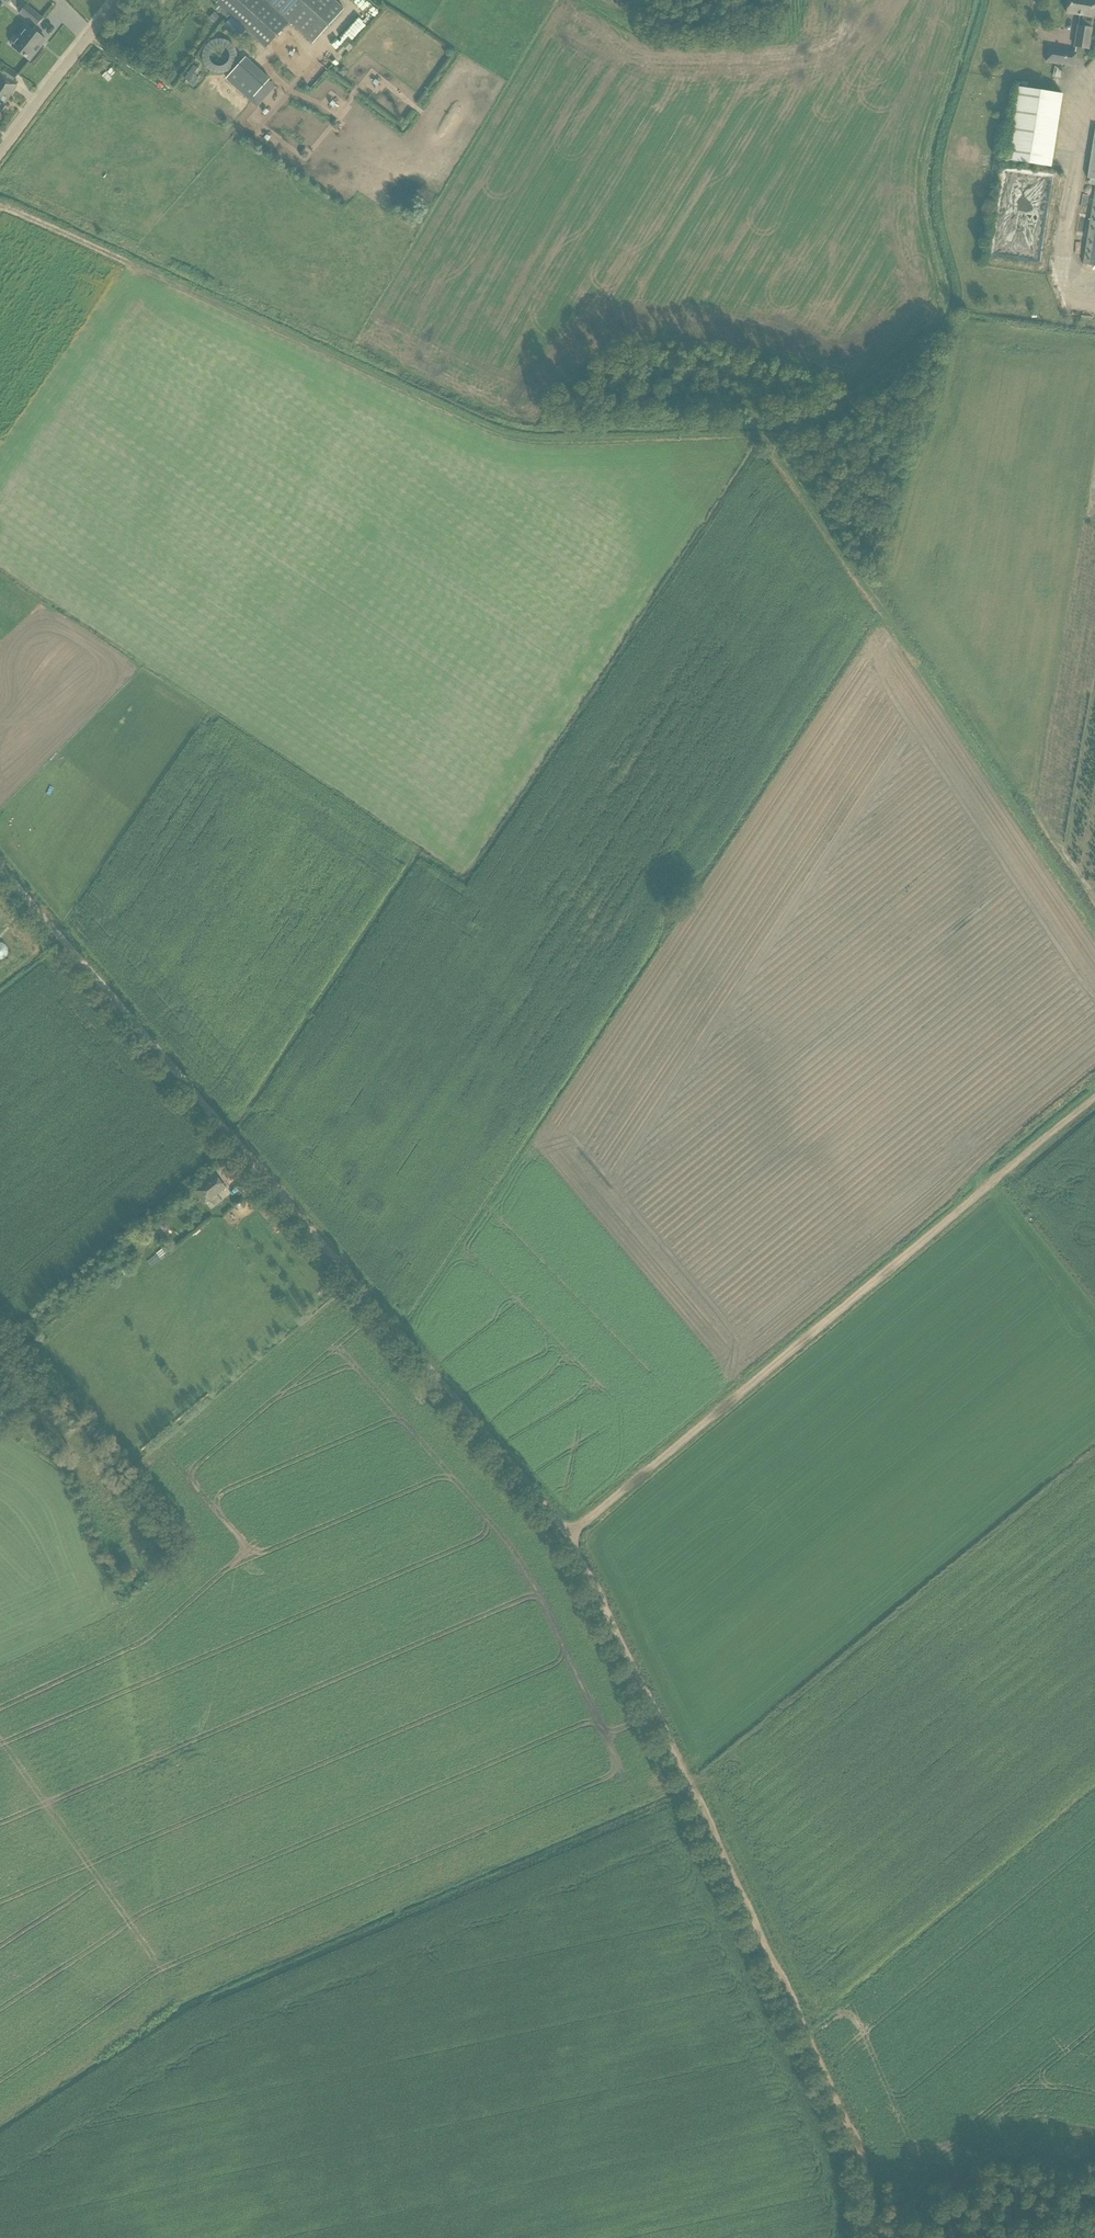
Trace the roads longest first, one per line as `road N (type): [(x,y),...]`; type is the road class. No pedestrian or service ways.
road 1 (track): [(871,2237),(871,2191),(570,1539),(0,873)]
road 2 (track): [(570,1539),(1094,1096)]
road 3 (unclassified): [(0,154),(120,0)]

